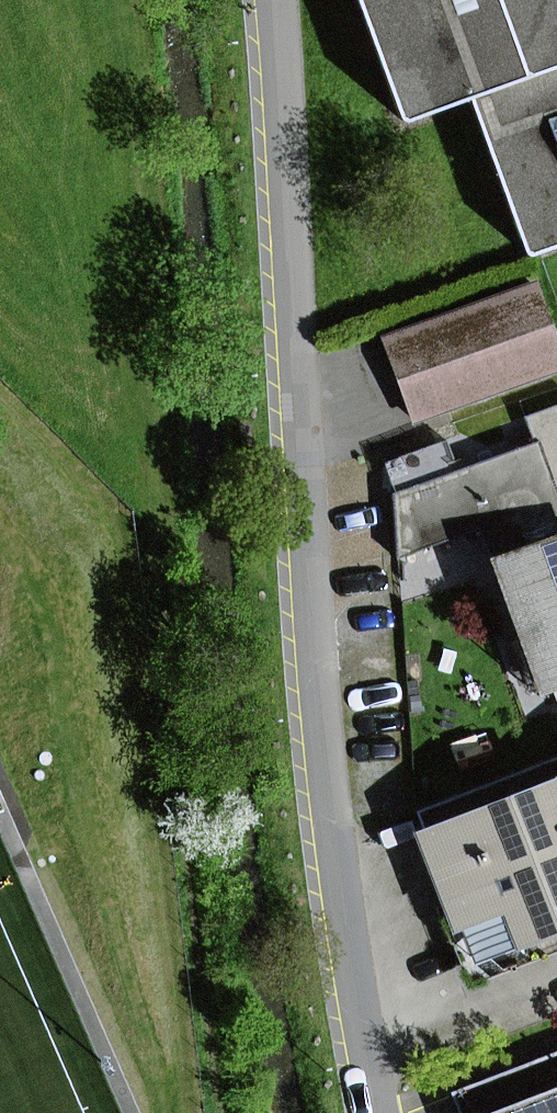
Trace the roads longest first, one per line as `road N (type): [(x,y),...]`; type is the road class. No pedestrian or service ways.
road 1 (unclassified): [(381,1112),(333,799),(274,0)]

